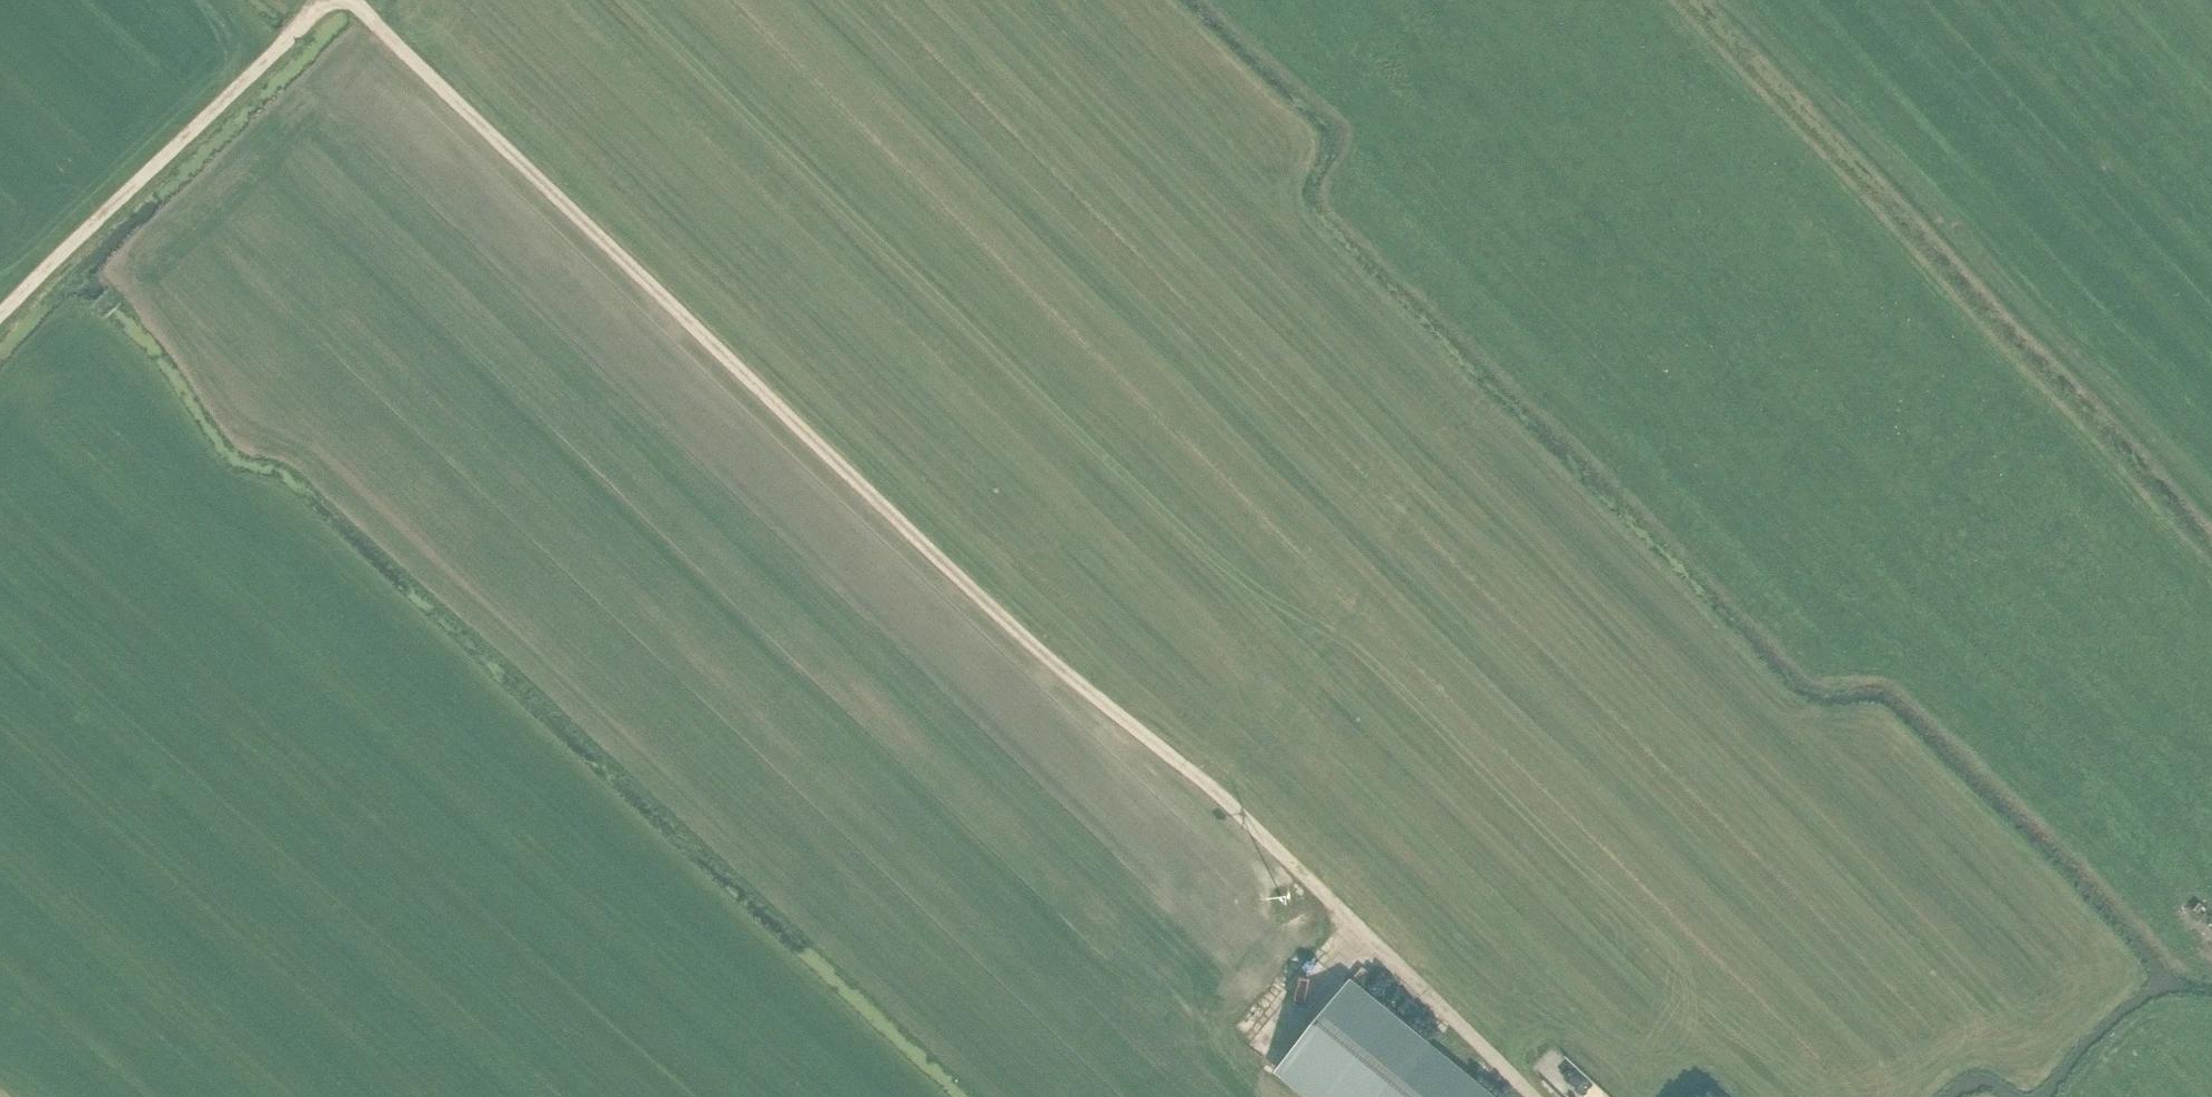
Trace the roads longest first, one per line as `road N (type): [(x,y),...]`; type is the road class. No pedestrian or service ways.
road 1 (track): [(1539,1096),(1213,786),(1018,634),(350,0)]
road 2 (track): [(0,320),(335,0)]

